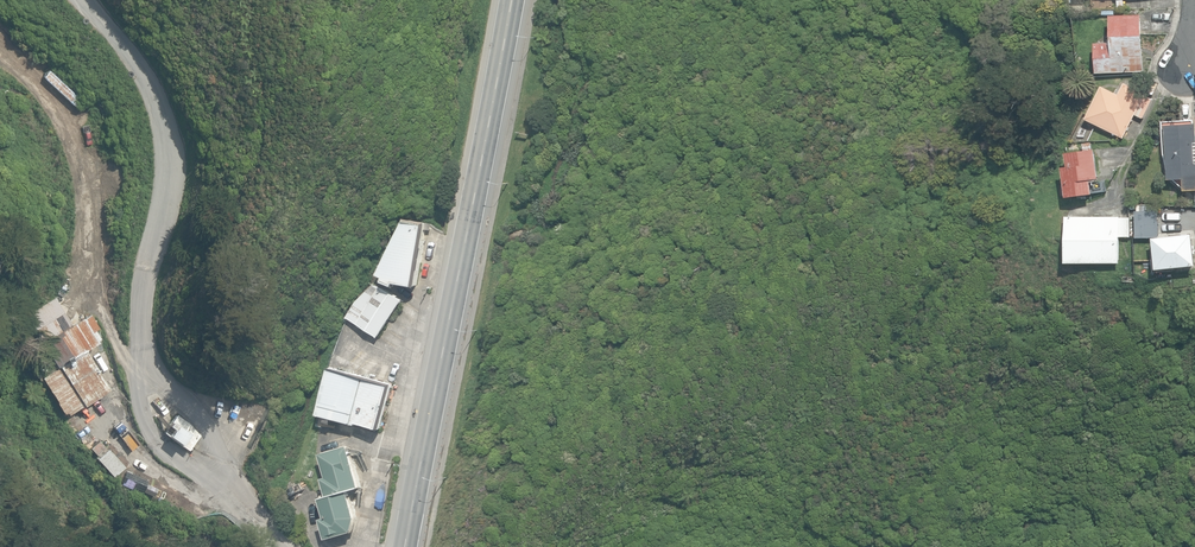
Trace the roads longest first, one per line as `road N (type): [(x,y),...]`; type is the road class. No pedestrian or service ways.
road 1 (tertiary): [(513,0),(406,546)]
road 2 (track): [(146,372),(112,335),(88,274),(85,186),(63,113),(0,50)]

